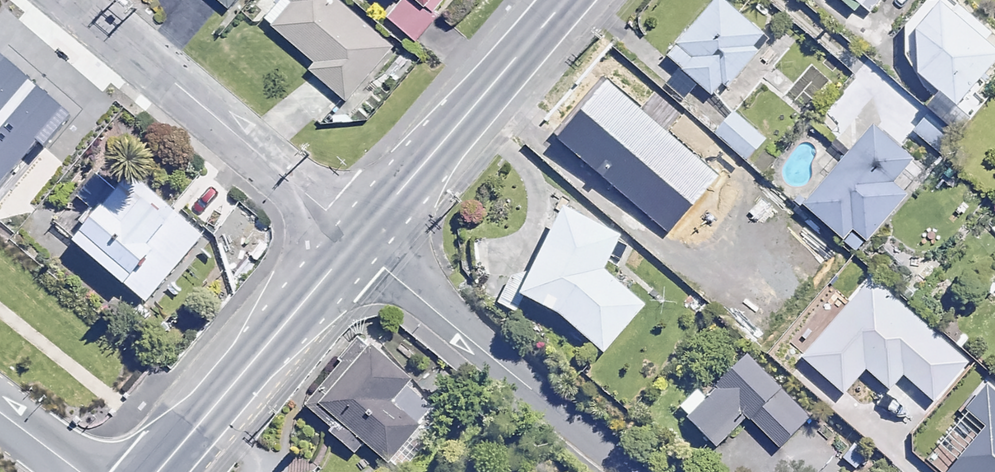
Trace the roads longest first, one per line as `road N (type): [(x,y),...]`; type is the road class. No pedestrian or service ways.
road 1 (residential): [(68,0),(354,245)]
road 2 (residential): [(628,471),(354,245)]
road 3 (tertiary): [(563,0),(354,245)]
road 4 (tertiary): [(354,245),(144,471)]

